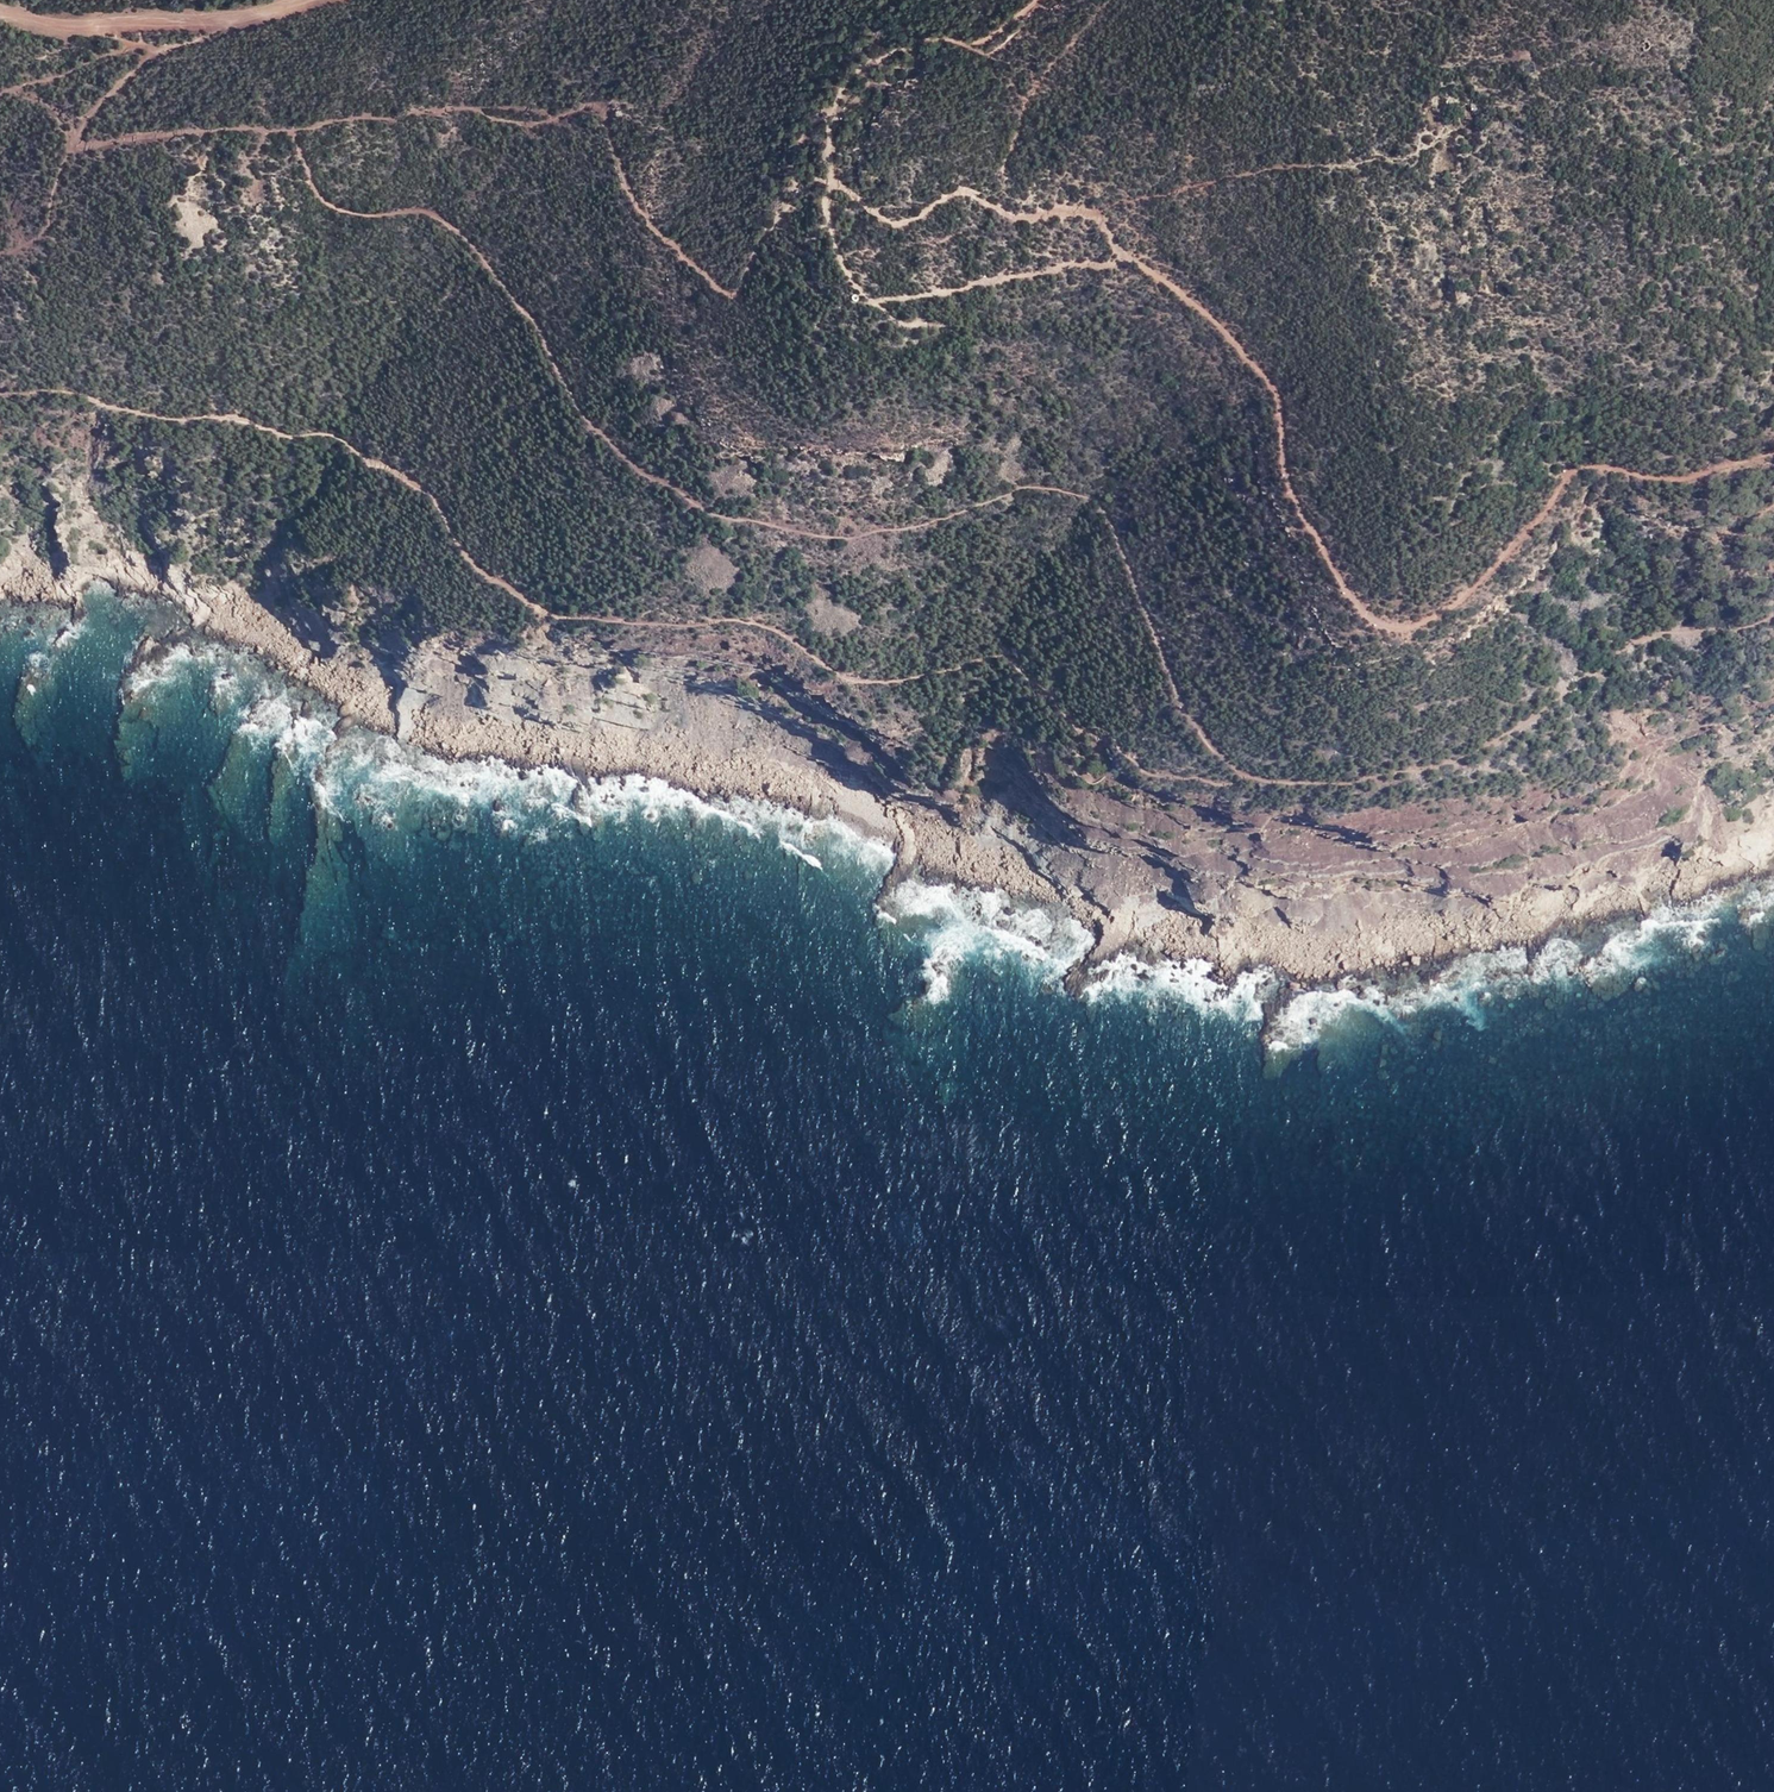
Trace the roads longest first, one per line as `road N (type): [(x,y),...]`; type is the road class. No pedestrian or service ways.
road 1 (track): [(0,8),(40,23),(94,28),(232,21),(324,0)]

